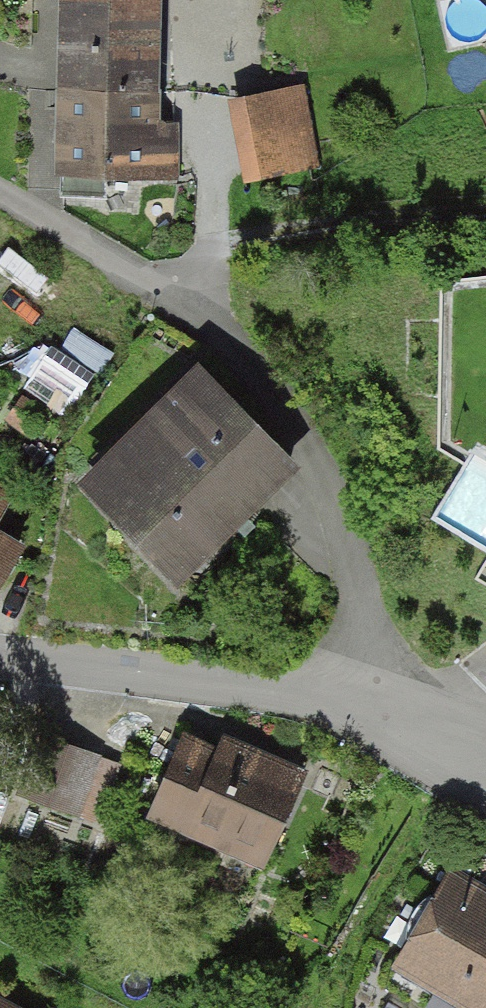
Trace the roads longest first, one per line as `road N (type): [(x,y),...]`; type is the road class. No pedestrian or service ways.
road 1 (residential): [(0,658),(398,717)]
road 2 (track): [(172,291),(237,246),(485,217)]

